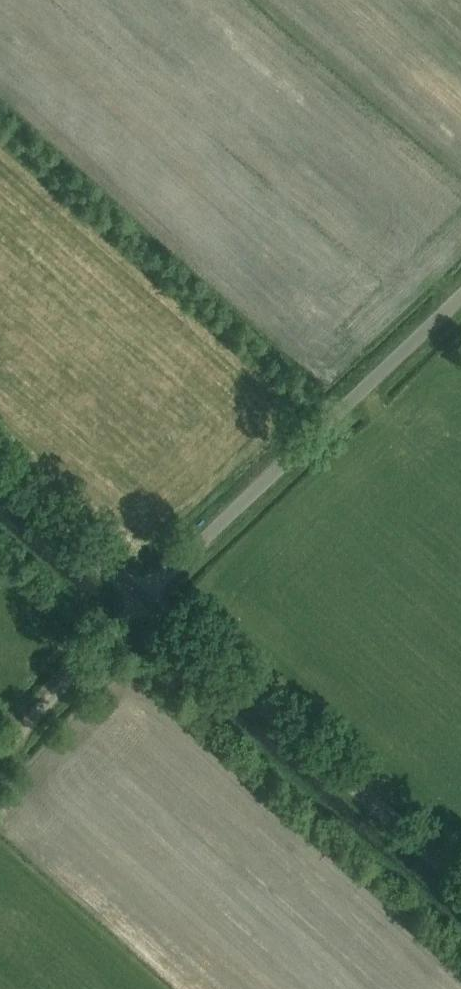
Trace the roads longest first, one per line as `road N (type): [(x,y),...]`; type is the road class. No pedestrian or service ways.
road 1 (unclassified): [(154,597),(460,303)]
road 2 (unclassified): [(460,871),(154,597)]
road 3 (track): [(154,597),(0,762)]
road 4 (unclassified): [(154,597),(0,466)]

